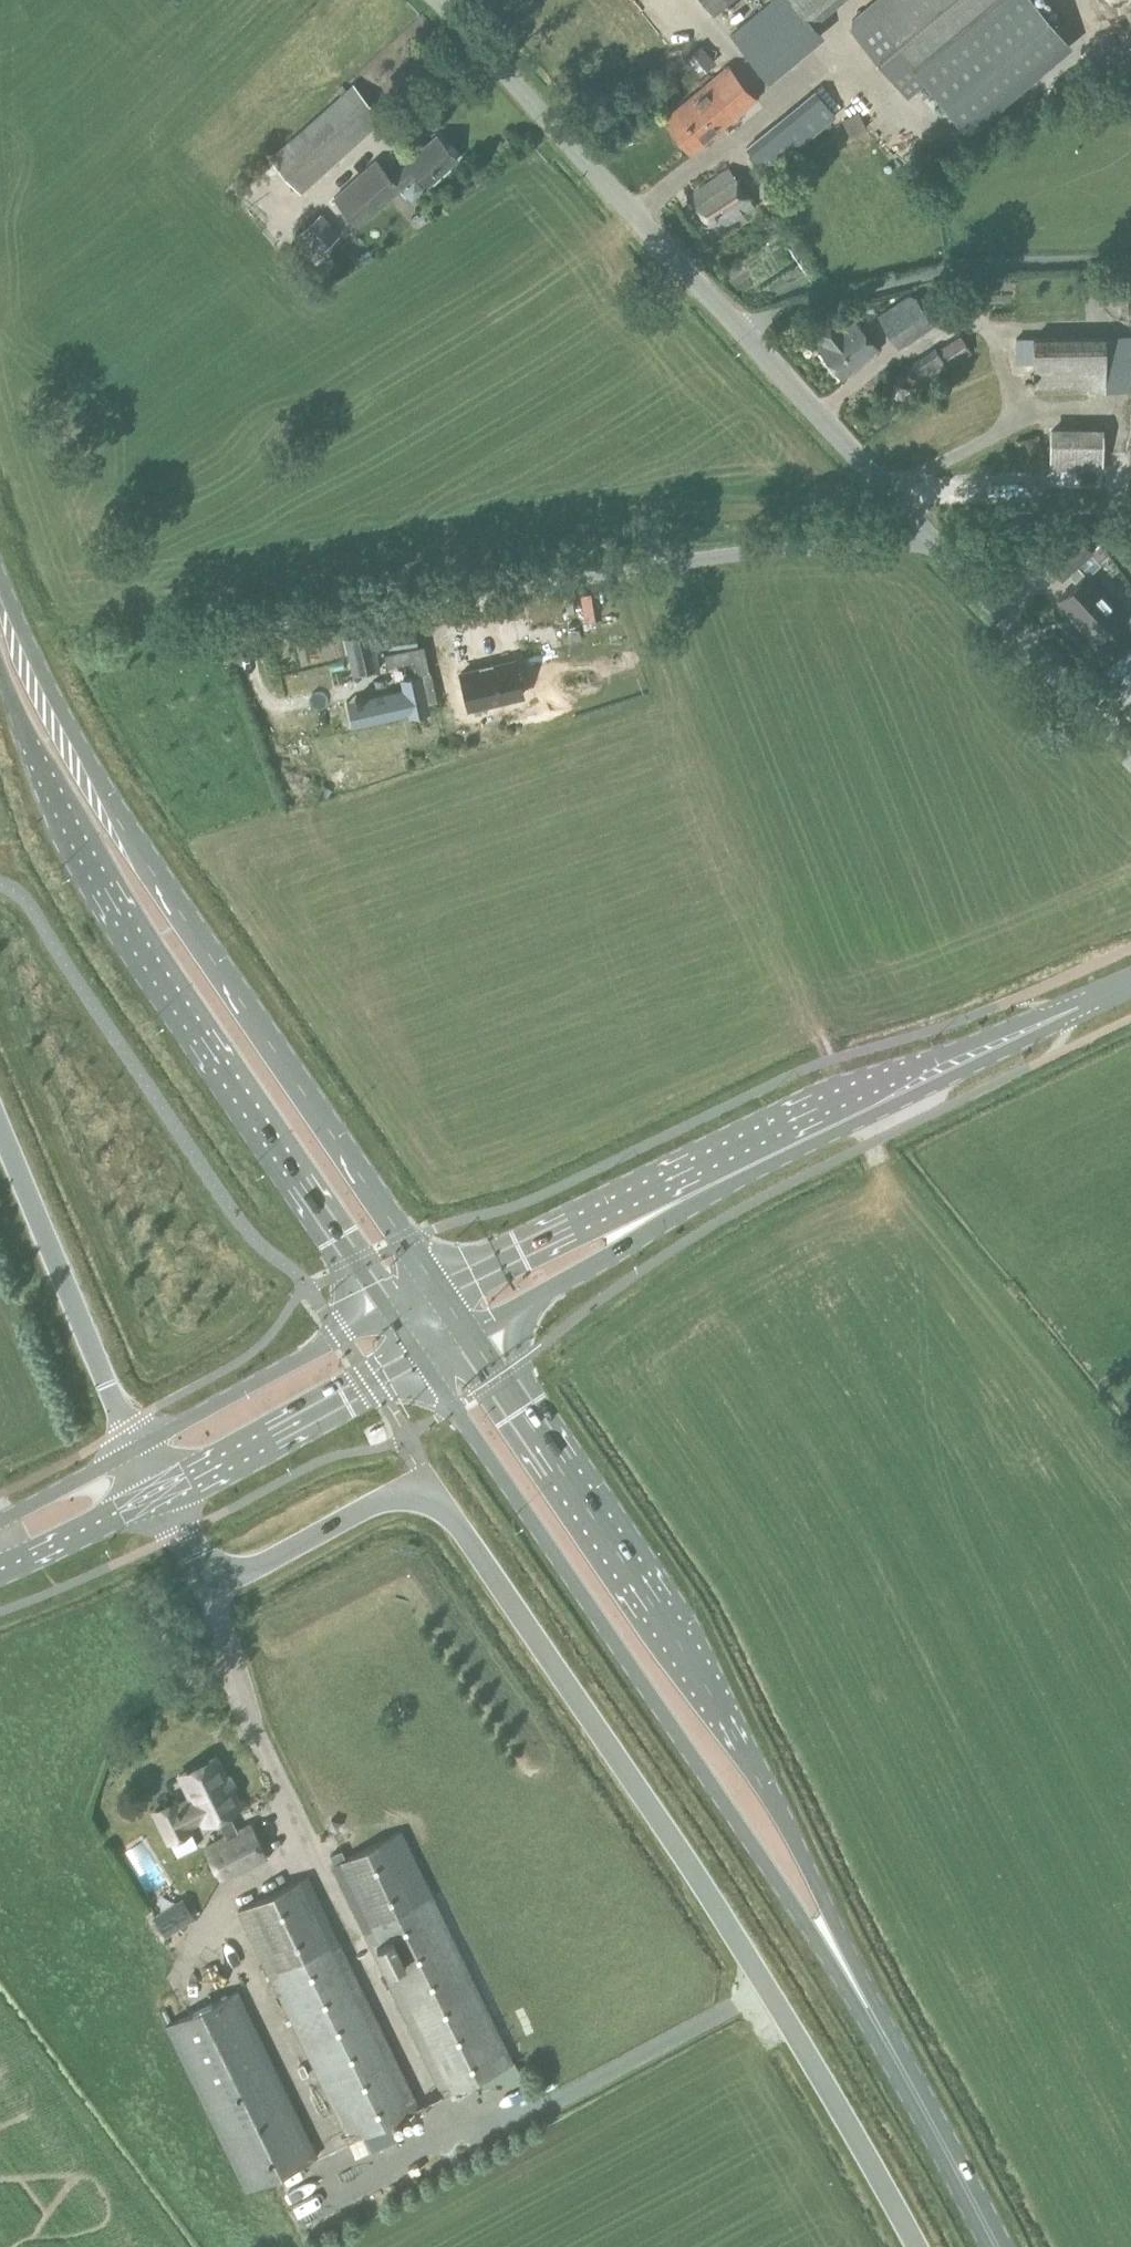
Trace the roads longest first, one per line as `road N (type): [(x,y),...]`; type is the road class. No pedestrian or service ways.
road 1 (unclassified): [(161,1498),(197,1557),(232,1569),(394,1493),(422,1492),(446,1506),(712,1897),(920,2246)]
road 2 (primary): [(440,1289),(73,738),(0,570)]
road 3 (primary): [(422,1356),(860,1985)]
road 4 (primary): [(860,1985),(827,1898),(707,1671),(470,1332)]
road 5 (primary): [(0,660),(32,740),(175,997),(392,1309)]
road 6 (unclassified): [(1130,755),(736,324)]
road 7 (tertiary): [(677,1204),(960,1059),(1130,986)]
road 8 (unclassified): [(441,0),(736,324)]
road 9 (residential): [(736,324),(971,265),(1130,261)]
road 10 (unclassified): [(137,1446),(0,1134)]
road 11 (secondary): [(161,1498),(422,1356)]
road 12 (primary): [(1000,2246),(860,1985)]
road 13 (secondary): [(392,1309),(137,1446)]
road 14 (tertiary): [(677,1204),(584,1221),(440,1289)]
road 15 (tertiary): [(470,1332),(601,1260),(677,1204)]
road 16 (secondary): [(0,1578),(161,1498)]
road 17 (secondary): [(137,1446),(0,1520)]

